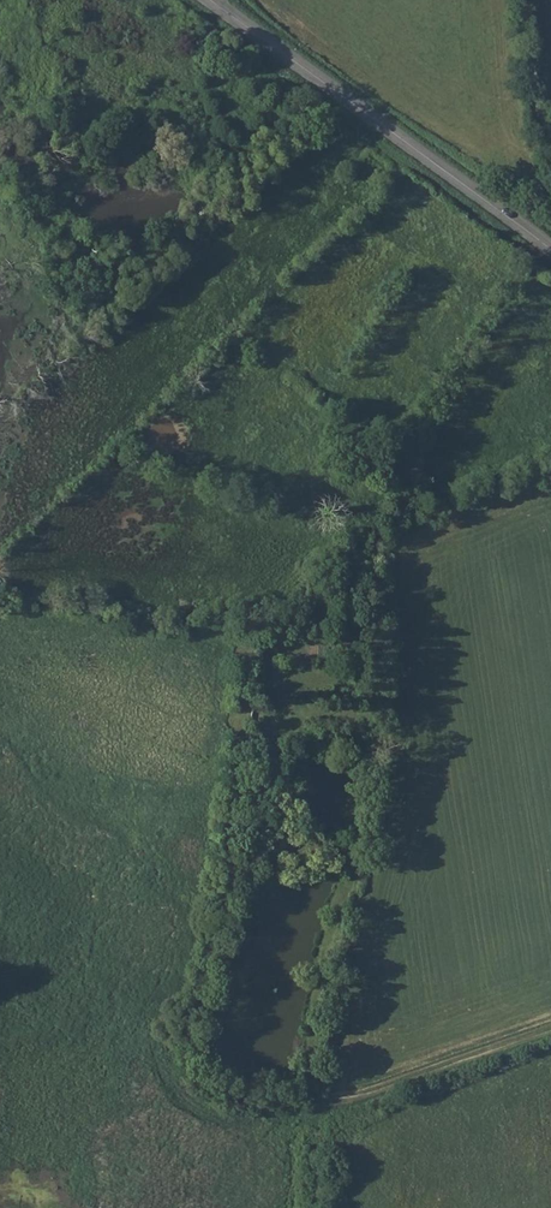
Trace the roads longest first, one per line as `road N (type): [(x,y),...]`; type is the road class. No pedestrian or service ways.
road 1 (track): [(550,1029),(324,1100),(224,1095),(190,1072),(188,1042),(220,898),(243,712)]
road 2 (tertiary): [(550,250),(210,0)]

